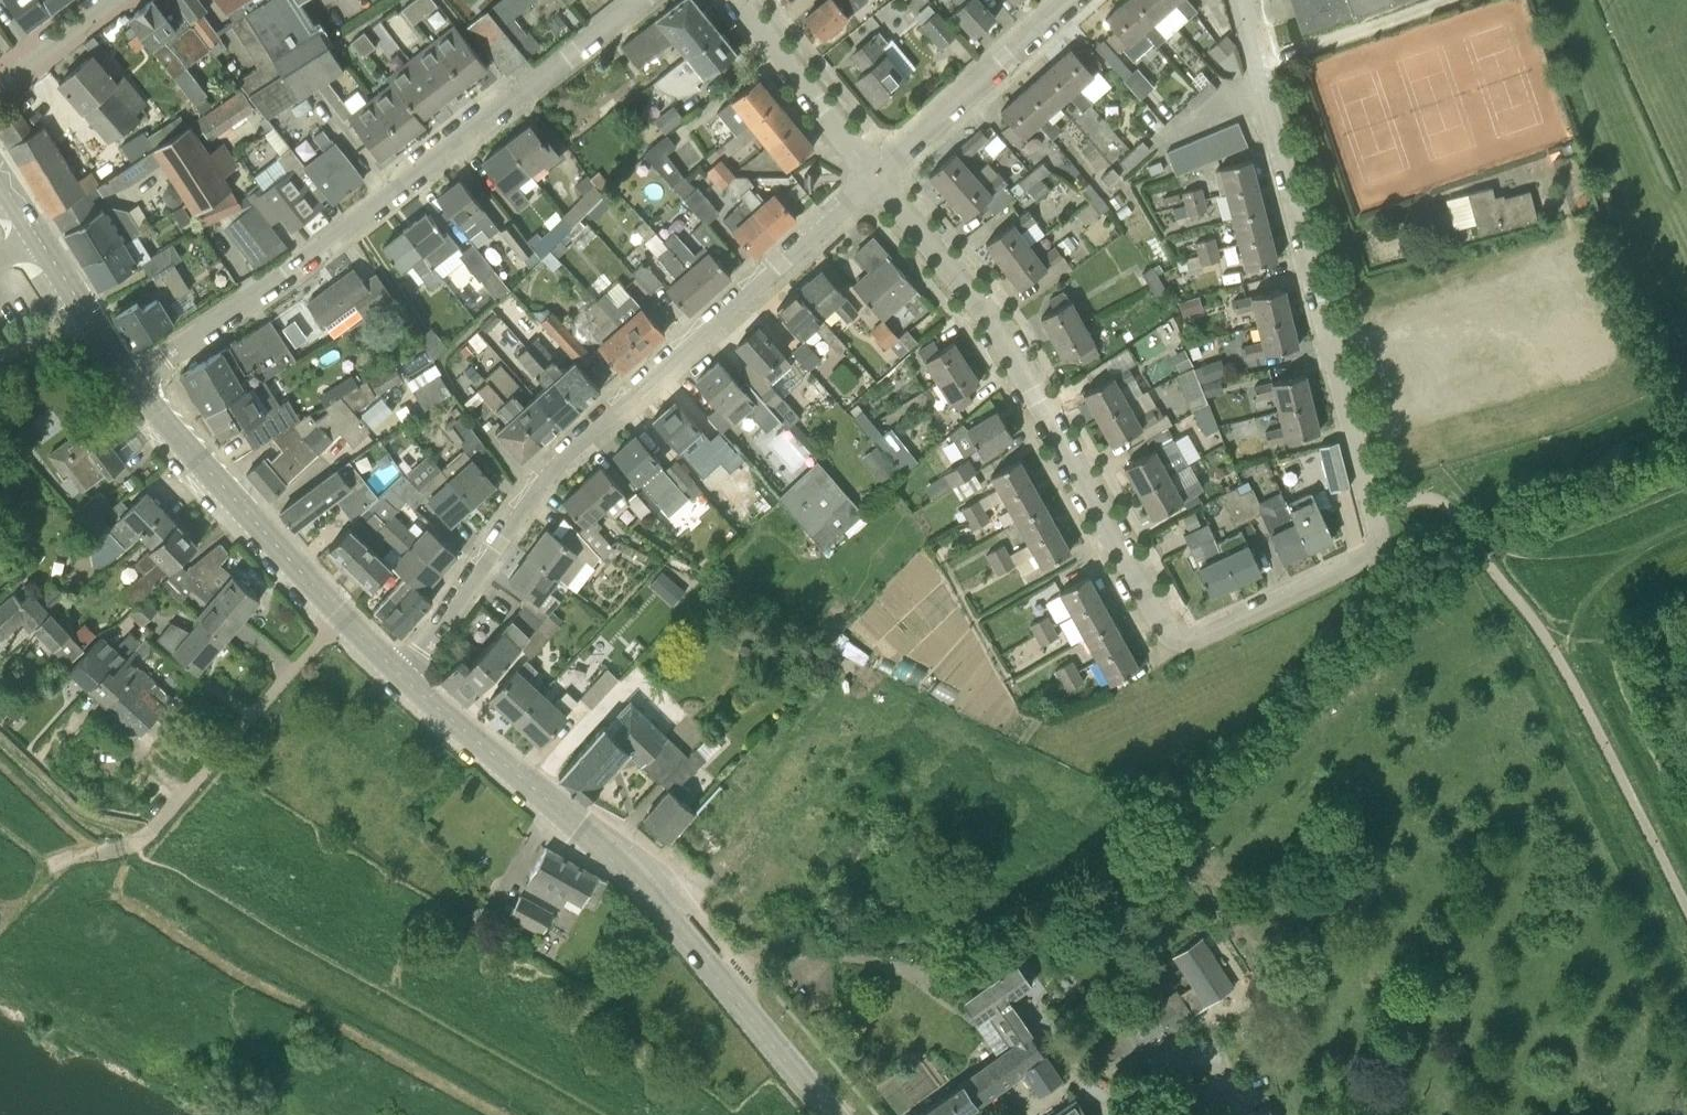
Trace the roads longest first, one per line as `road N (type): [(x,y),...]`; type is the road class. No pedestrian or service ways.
road 1 (residential): [(1173,644),(1380,545),(1240,0)]
road 2 (residential): [(404,676),(552,466),(873,177)]
road 3 (residential): [(131,379),(317,253),(639,0)]
road 4 (tertiary): [(831,1114),(664,915),(404,676)]
road 5 (residential): [(1173,644),(995,323),(873,177)]
road 6 (tertiary): [(404,676),(131,379)]
road 7 (residential): [(873,177),(1074,0)]
road 8 (tertiary): [(131,379),(0,176)]
road 9 (residential): [(873,177),(731,0)]
road 10 (residential): [(0,84),(112,0)]

